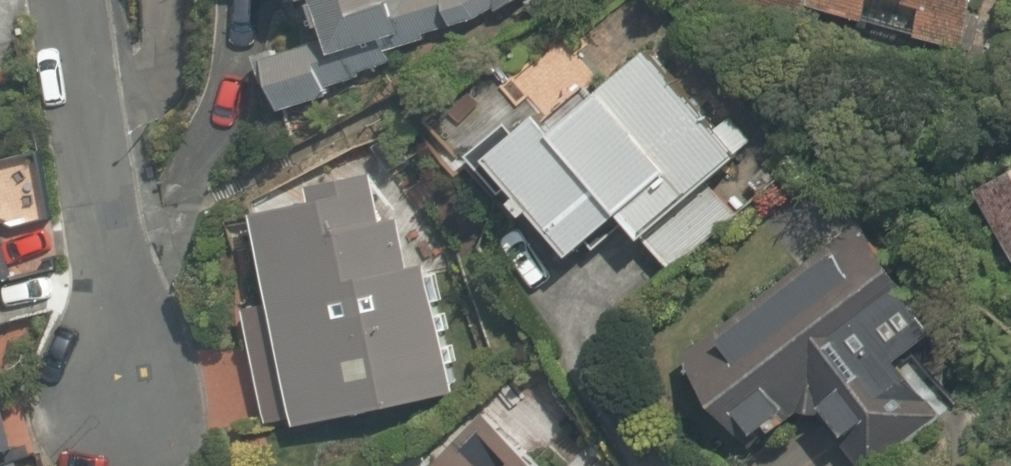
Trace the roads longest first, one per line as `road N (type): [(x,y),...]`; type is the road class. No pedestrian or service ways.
road 1 (residential): [(70,0),(122,406)]

